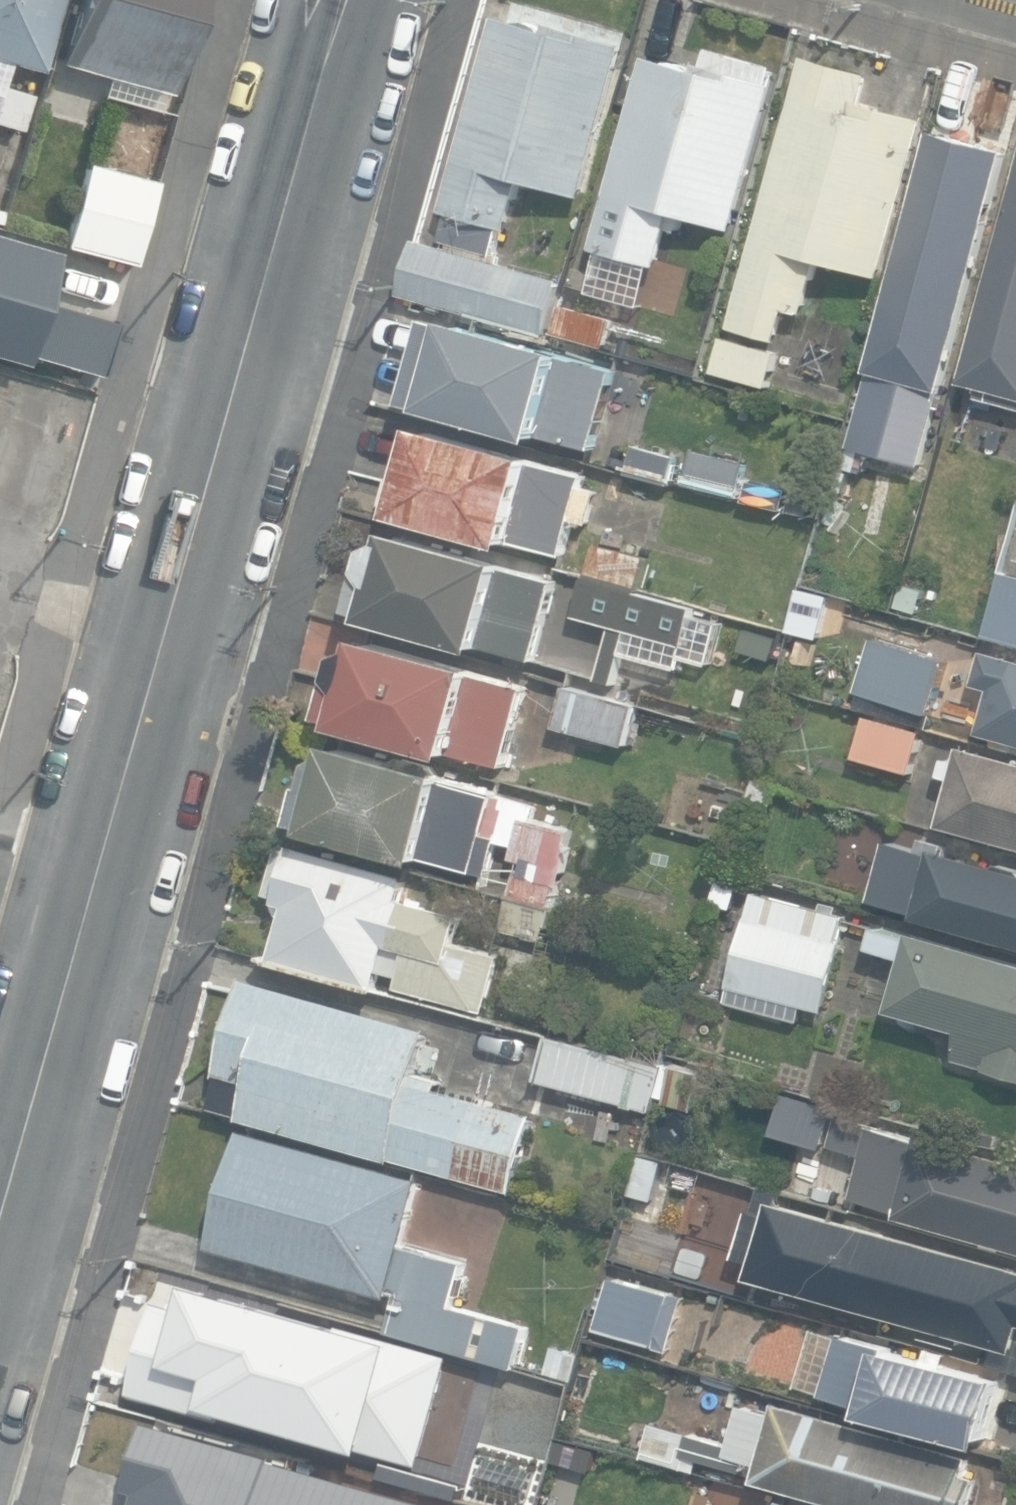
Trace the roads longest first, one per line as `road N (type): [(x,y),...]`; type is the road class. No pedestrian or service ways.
road 1 (residential): [(0,1234),(346,0)]

